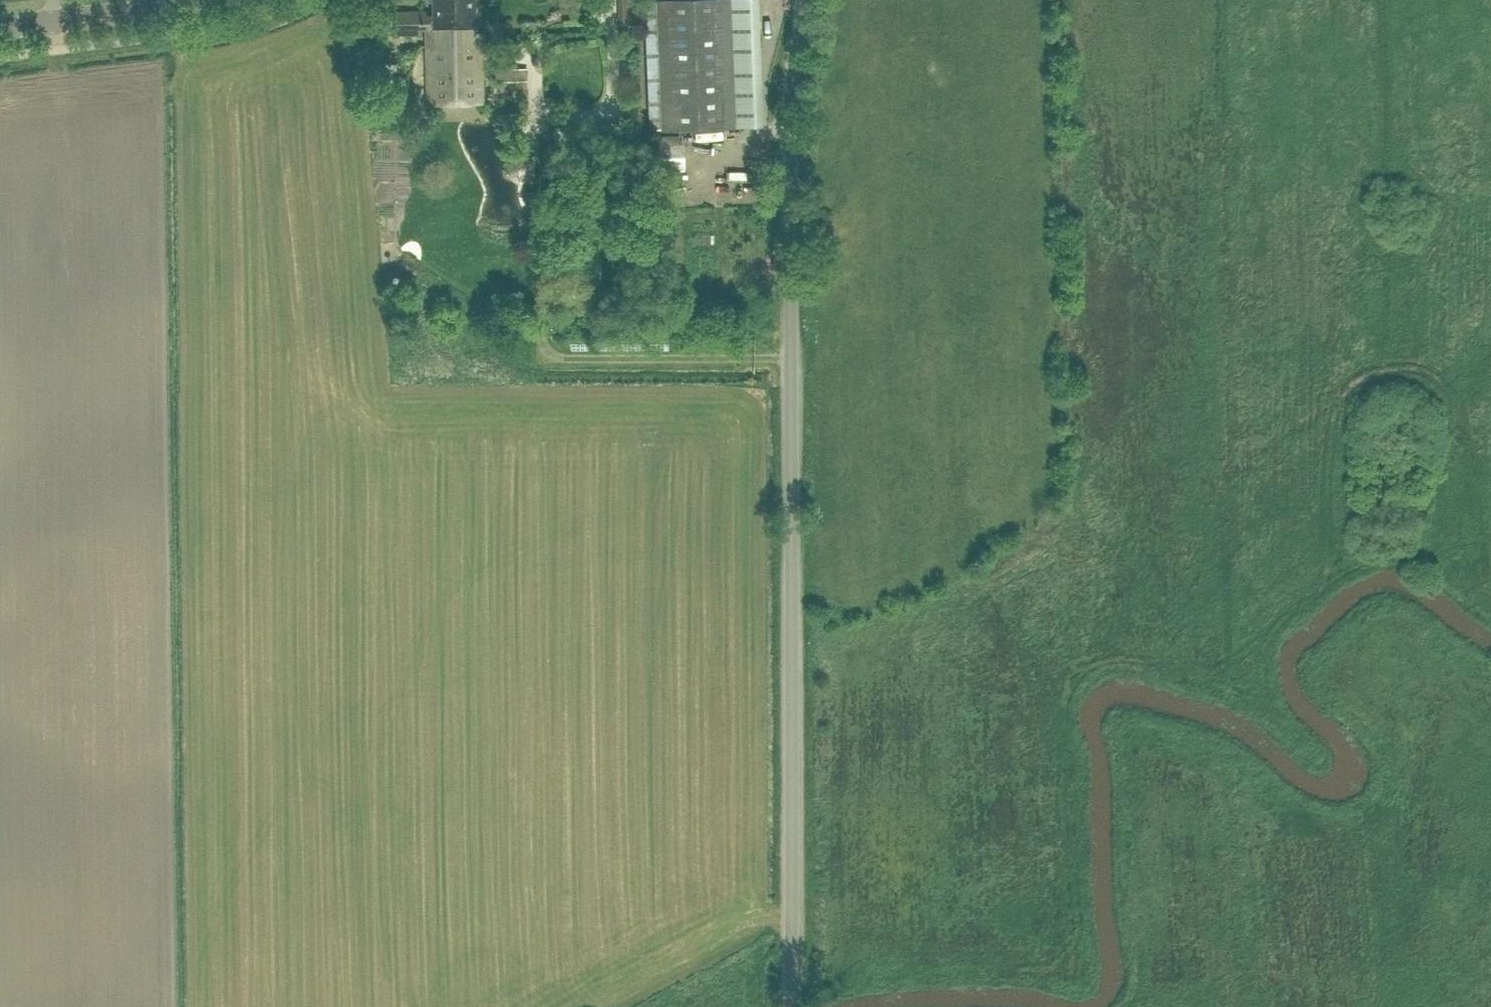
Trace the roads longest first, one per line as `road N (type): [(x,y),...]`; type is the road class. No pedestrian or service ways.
road 1 (tertiary): [(792,1006),(790,100),(804,0)]
road 2 (secondary): [(222,0),(0,27)]

